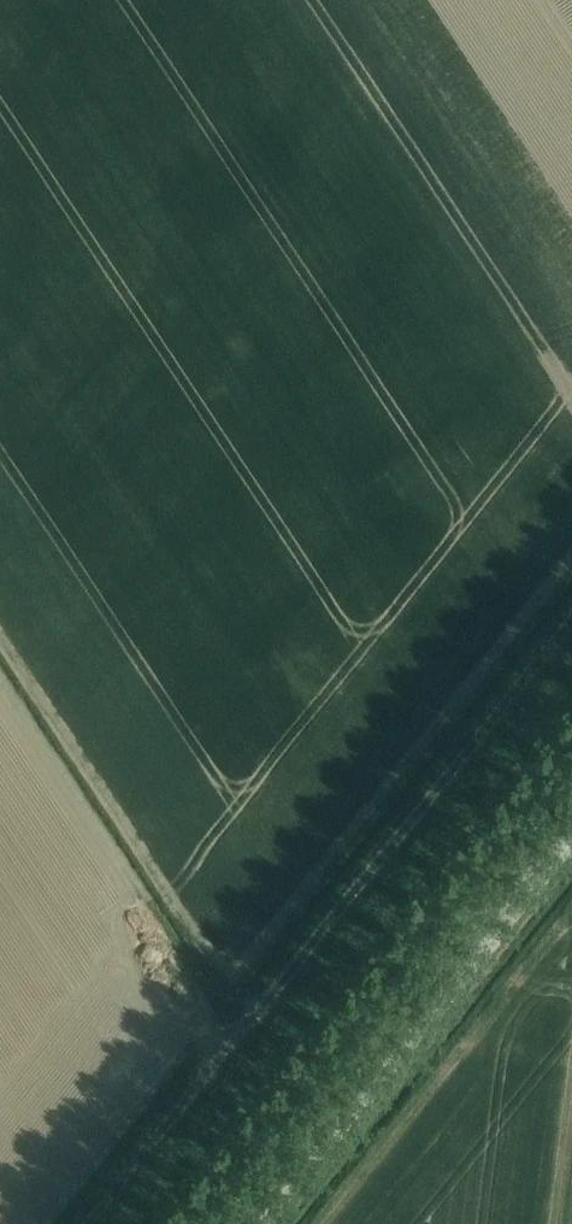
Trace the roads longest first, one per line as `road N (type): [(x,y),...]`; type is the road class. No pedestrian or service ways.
road 1 (unclassified): [(571,842),(265,1223)]

